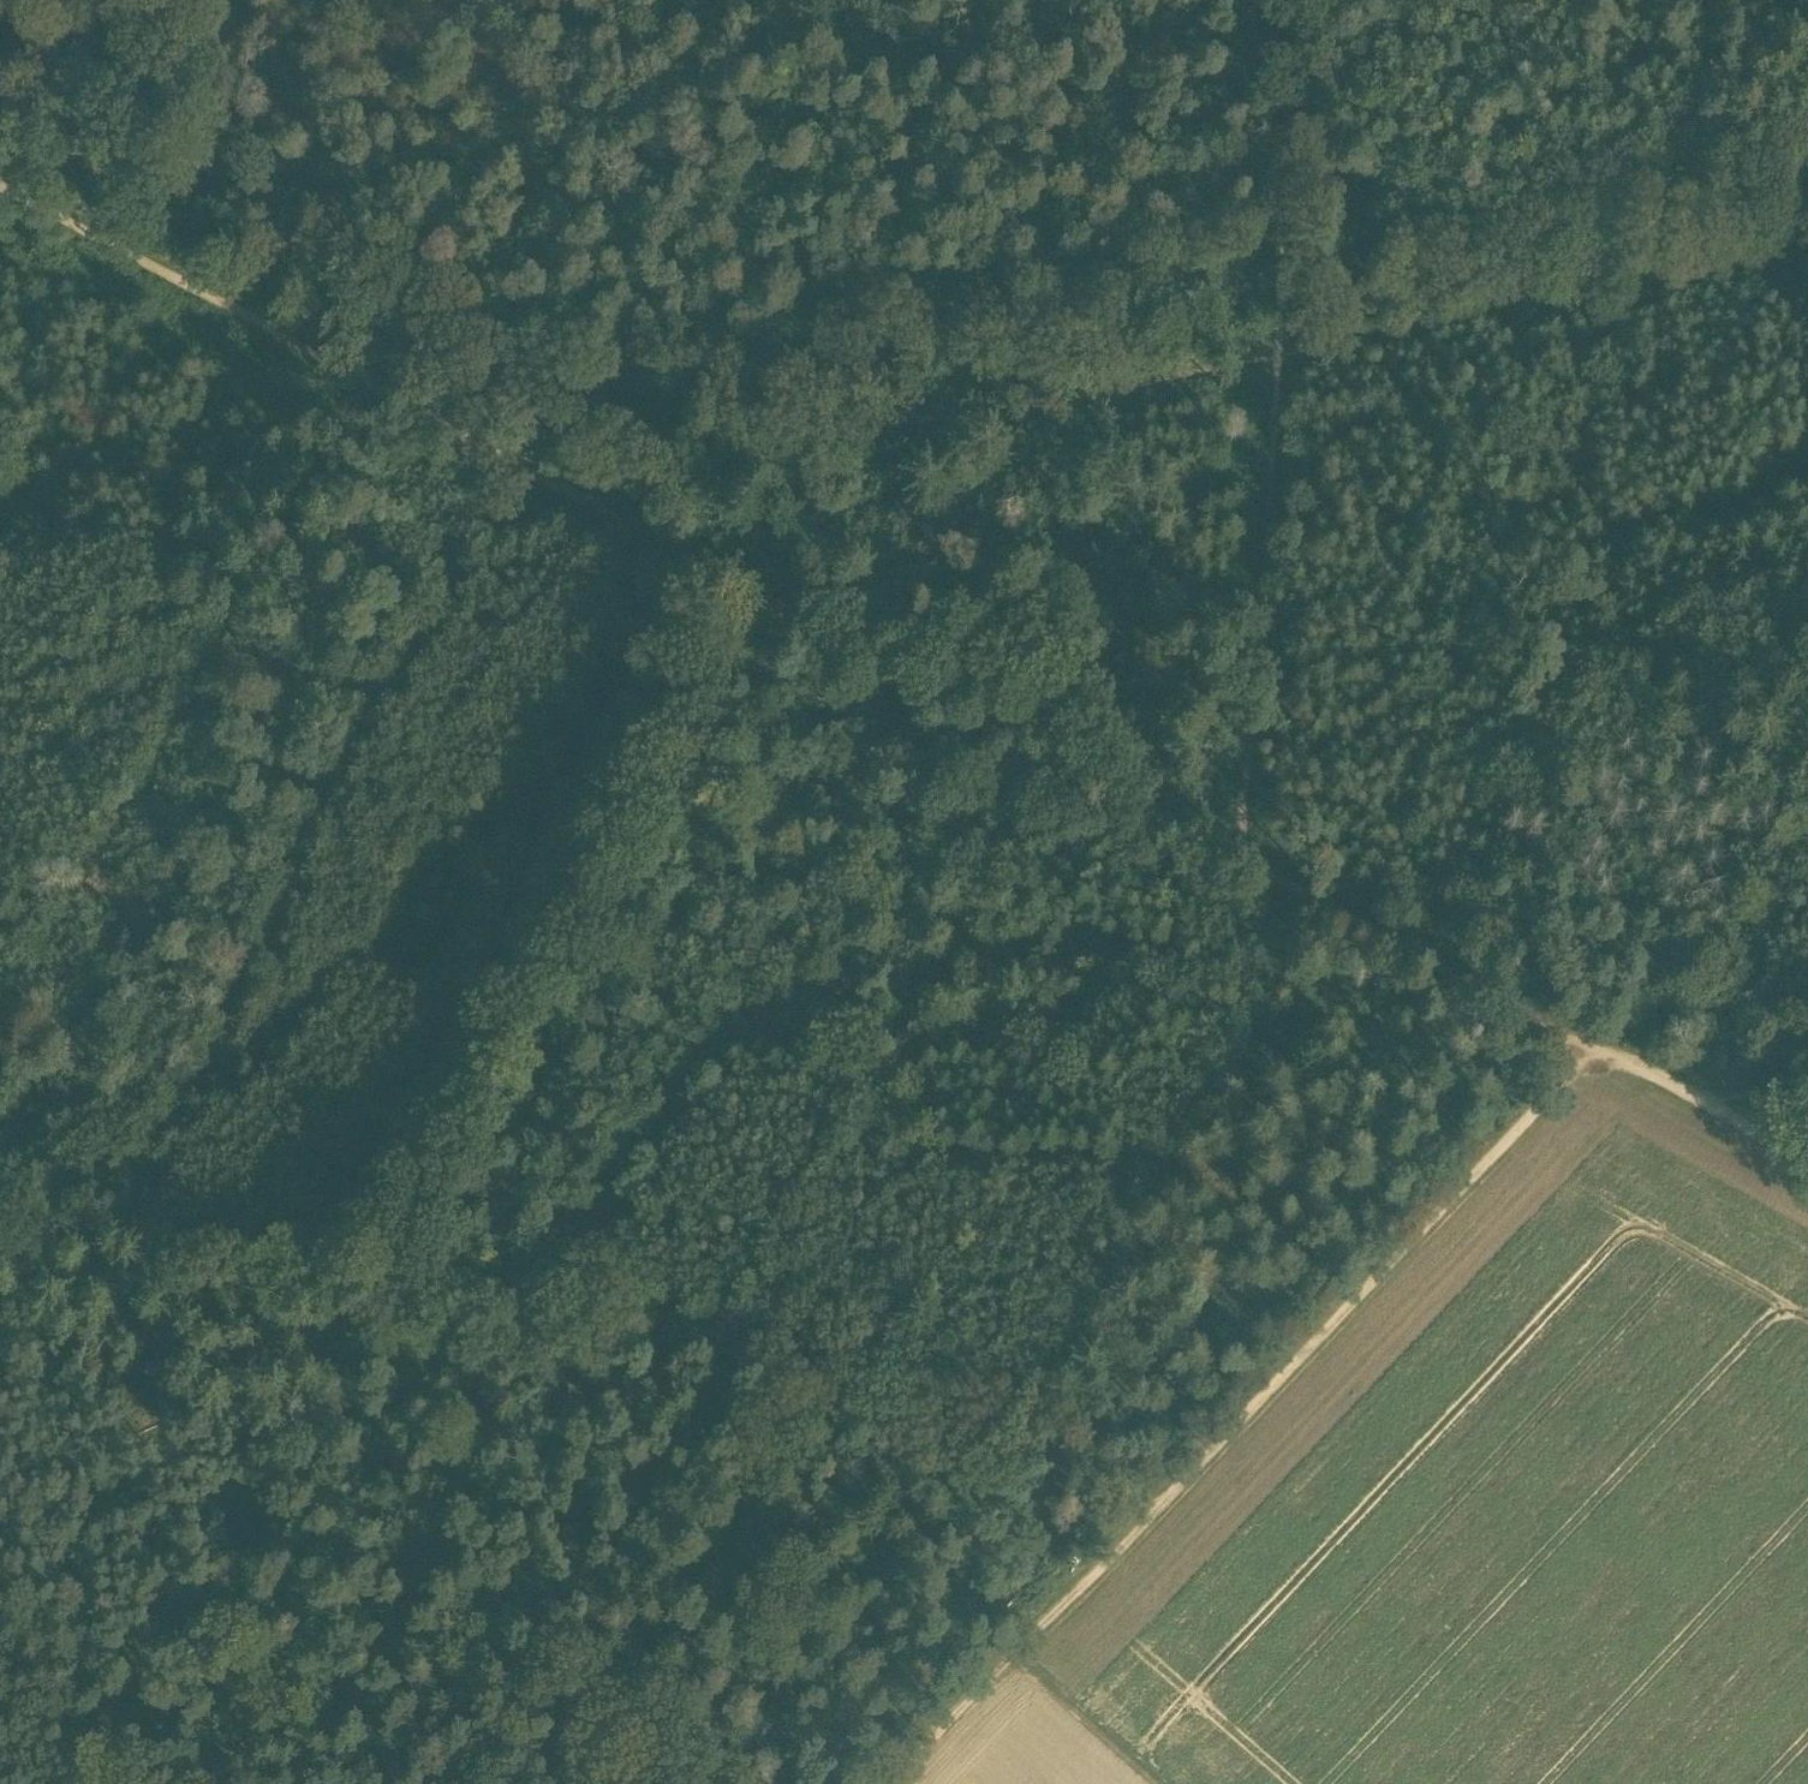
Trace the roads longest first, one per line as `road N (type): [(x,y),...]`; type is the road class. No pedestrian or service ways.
road 1 (track): [(0,199),(1592,1050)]
road 2 (track): [(1592,1050),(889,1783)]
road 3 (track): [(1153,1506),(734,1350),(435,1303)]
road 4 (track): [(435,1303),(8,1783)]
road 5 (track): [(0,1217),(23,1229),(435,1303)]
road 6 (track): [(1592,1050),(1807,1167)]
road 7 (track): [(1011,1657),(1155,1783)]

